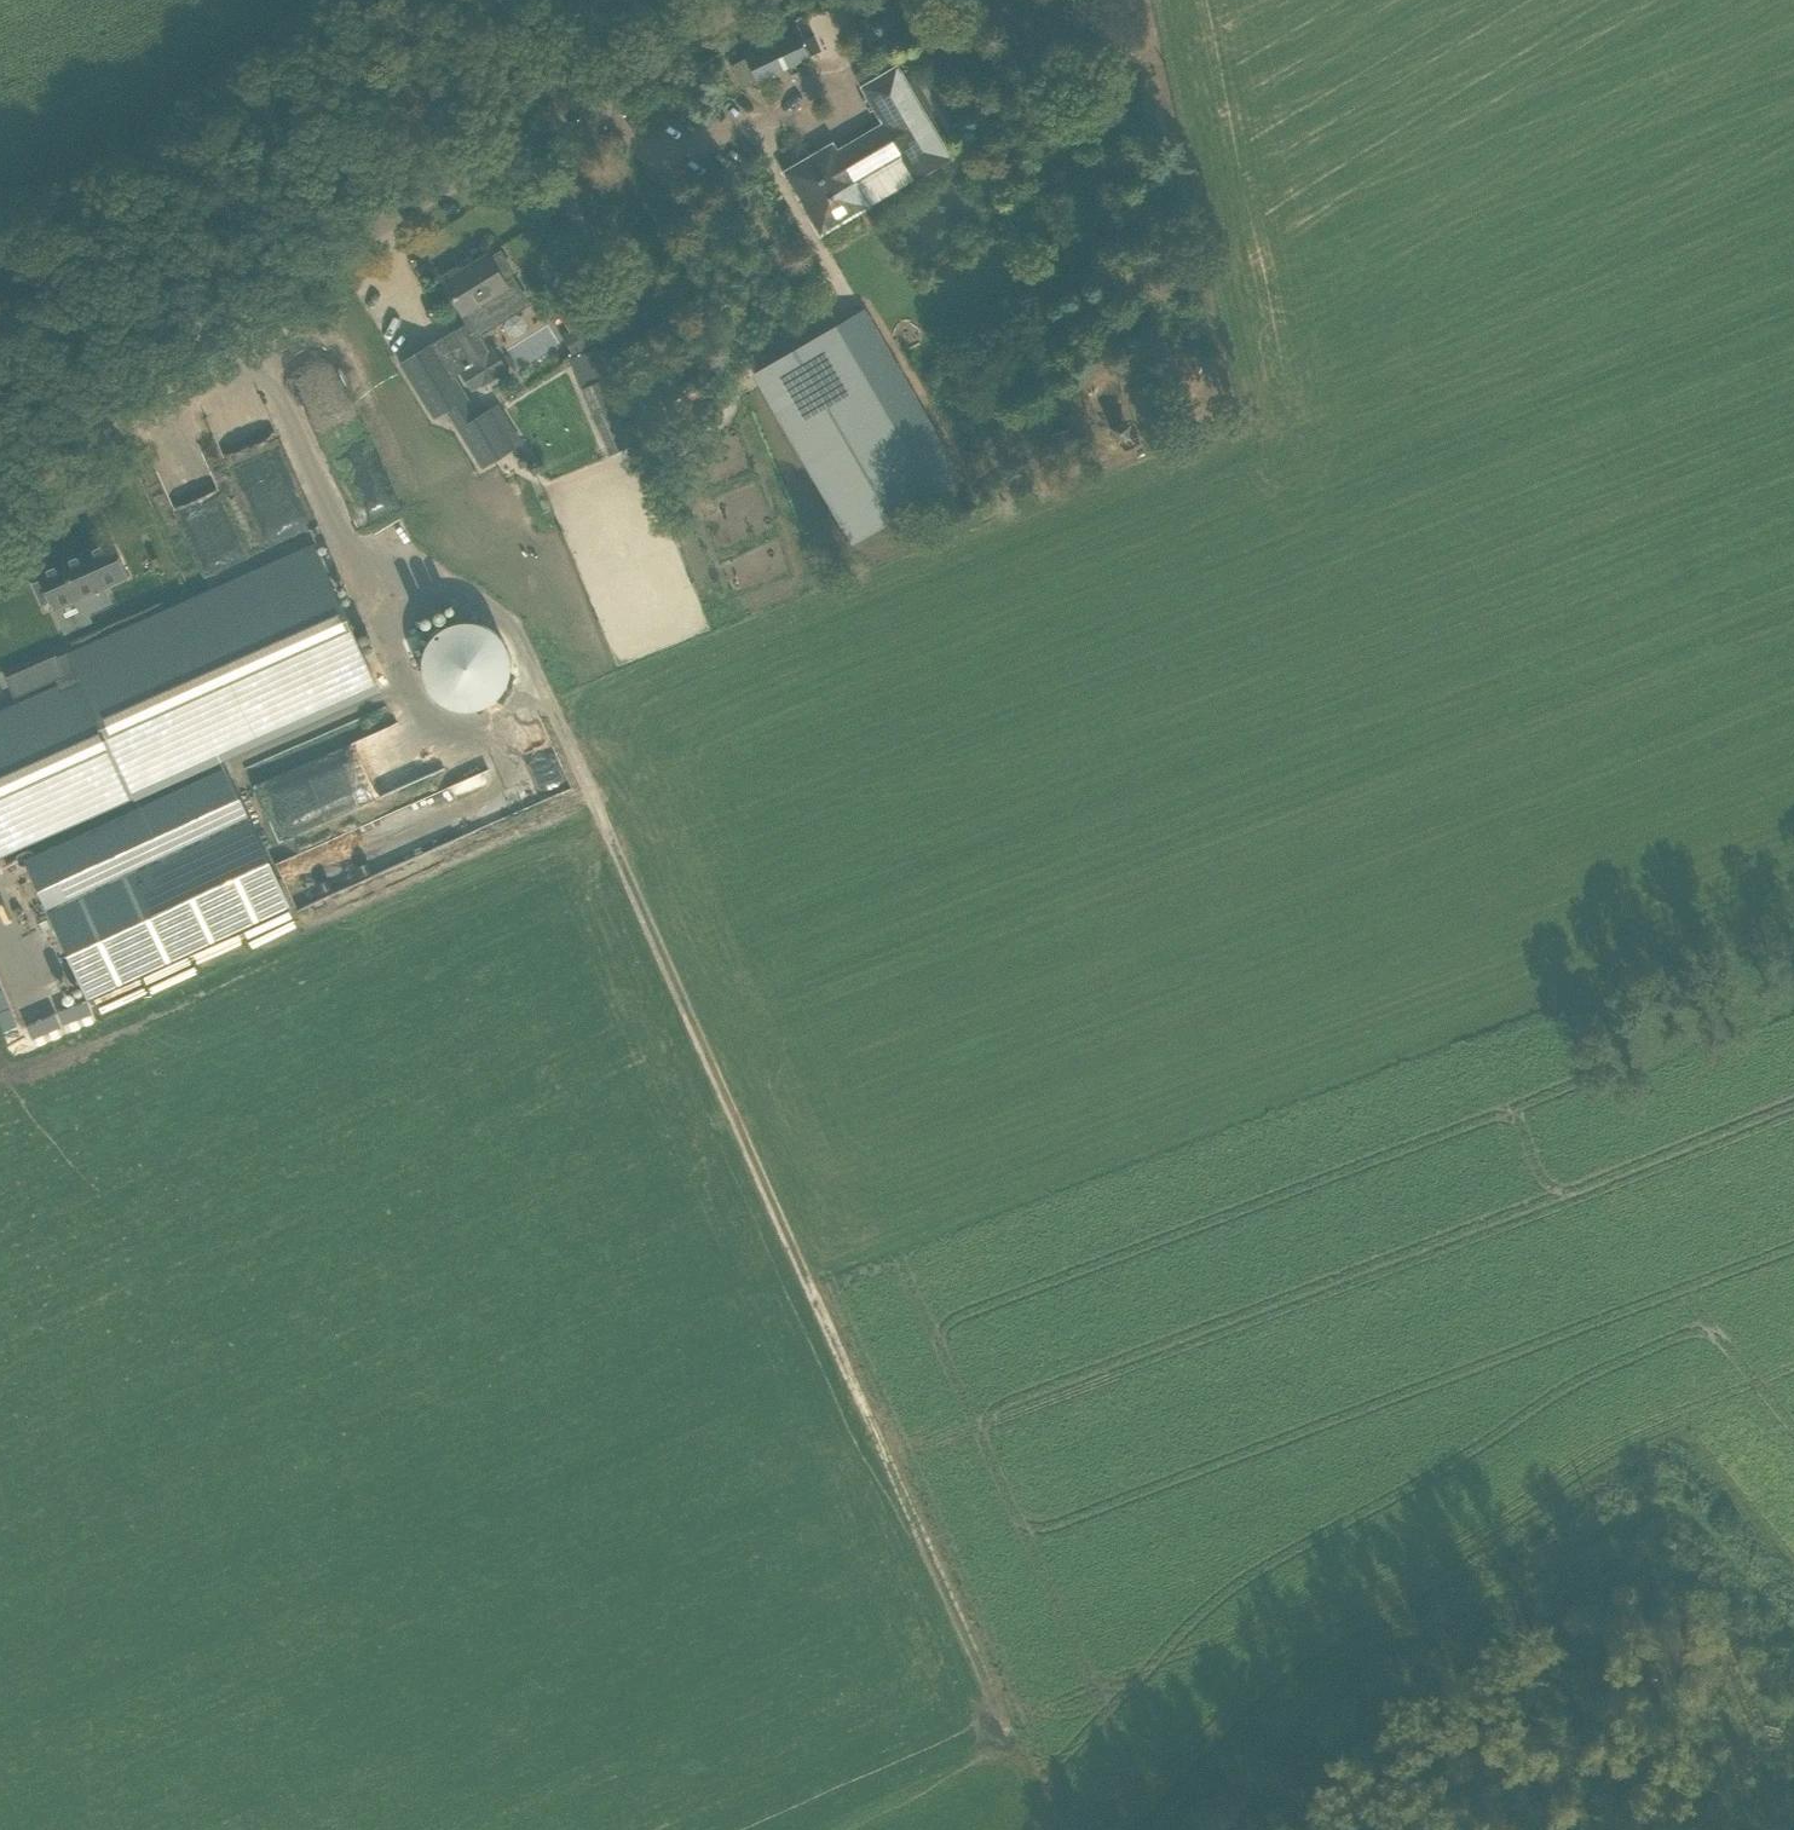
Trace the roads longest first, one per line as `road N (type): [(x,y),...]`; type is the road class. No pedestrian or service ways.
road 1 (unclassified): [(0,505),(211,340),(743,0)]

